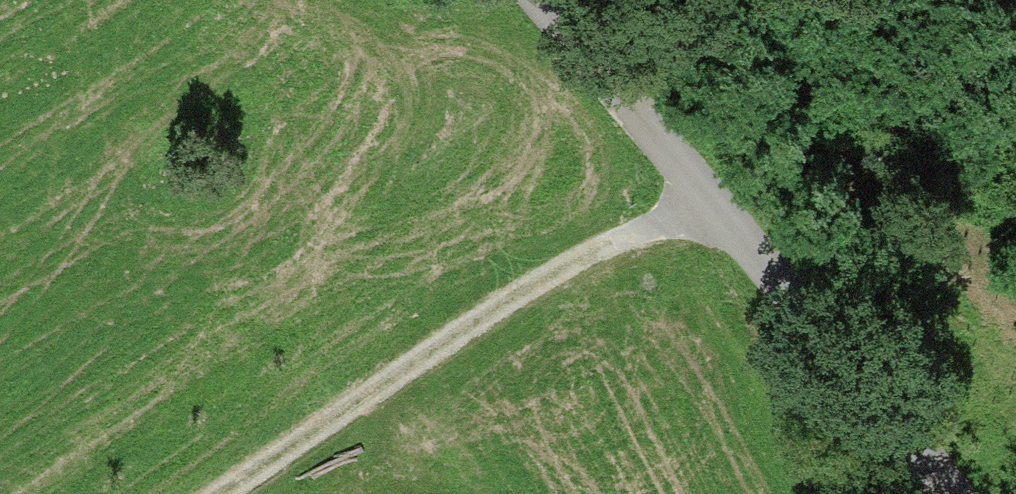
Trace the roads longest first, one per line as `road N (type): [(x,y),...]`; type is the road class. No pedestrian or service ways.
road 1 (unclassified): [(974,493),(814,293),(550,0)]
road 2 (track): [(228,493),(713,178)]
road 3 (track): [(181,493),(285,298),(329,177),(345,49),(332,0)]

